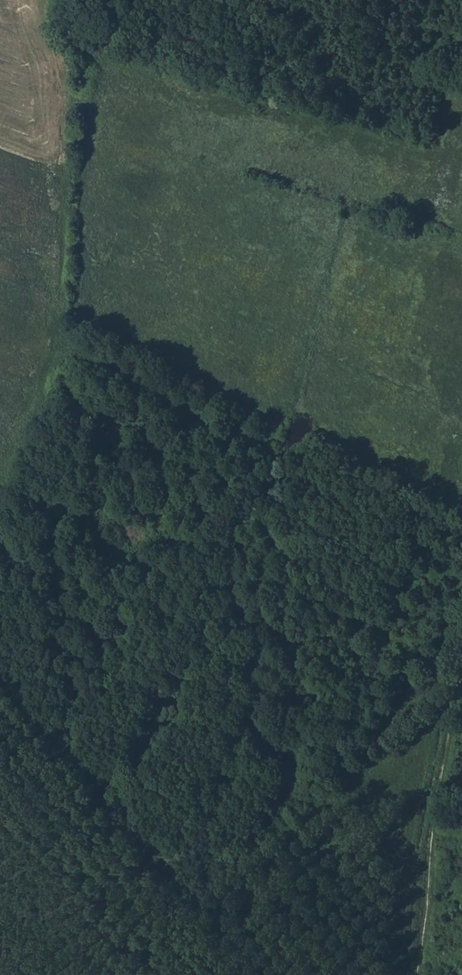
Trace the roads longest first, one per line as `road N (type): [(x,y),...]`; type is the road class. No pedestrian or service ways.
road 1 (track): [(54,0),(64,59),(59,331),(0,485)]
road 2 (track): [(419,974),(461,701)]

